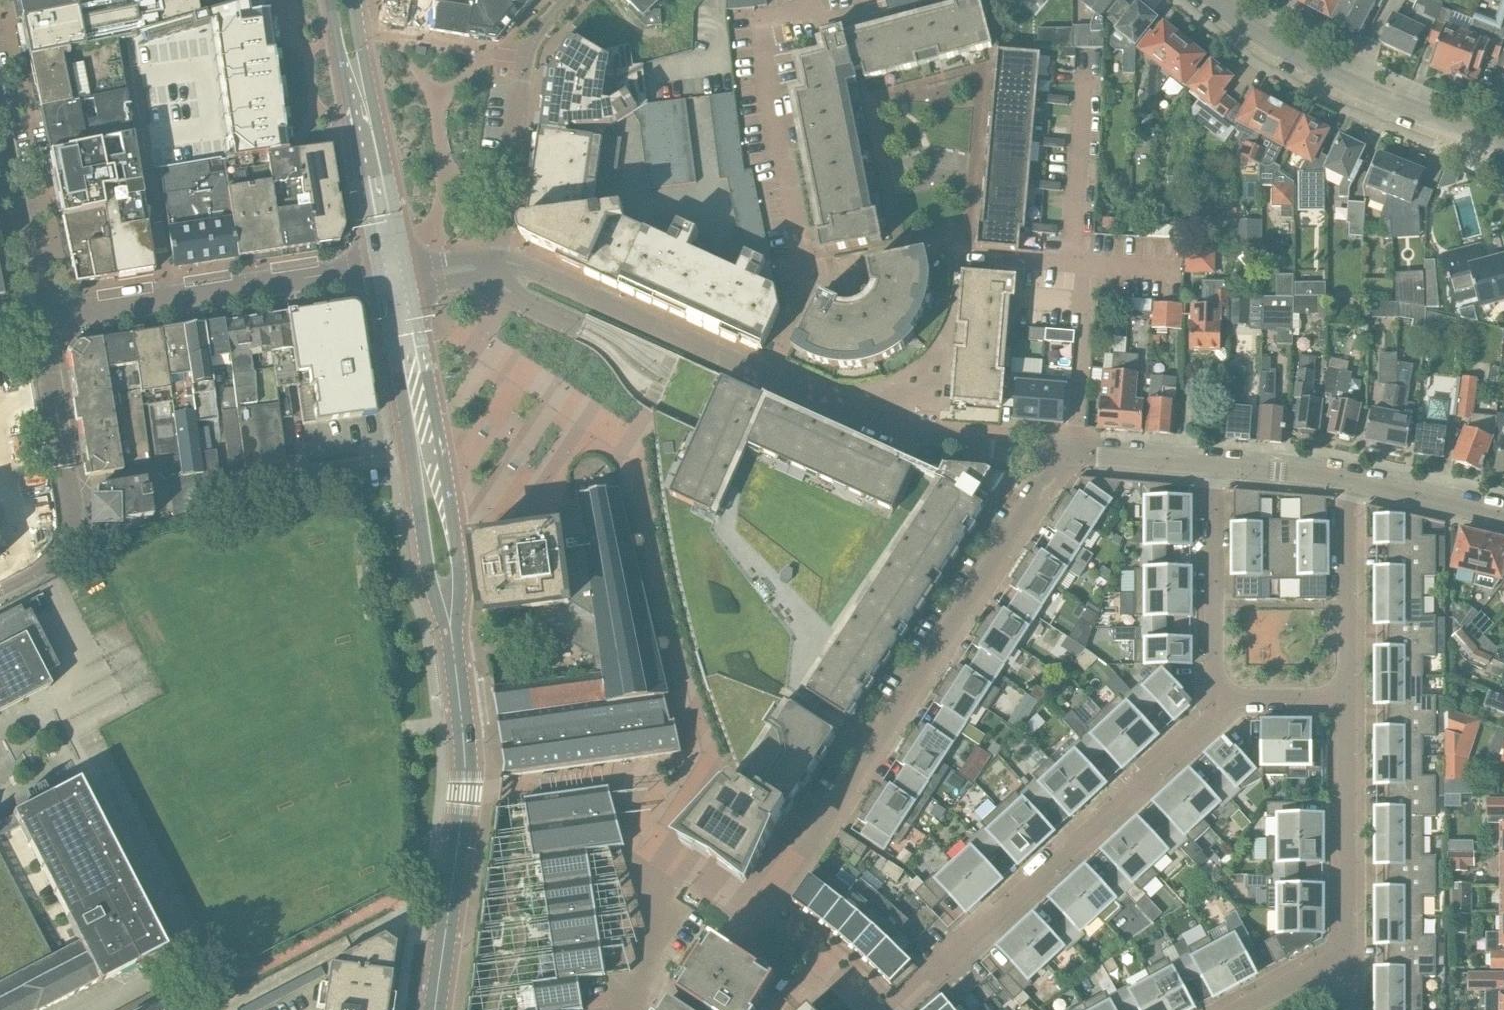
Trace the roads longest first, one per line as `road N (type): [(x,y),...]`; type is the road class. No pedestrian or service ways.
road 1 (residential): [(500,263),(537,272),(910,437),(1072,453)]
road 2 (residential): [(762,912),(1072,453)]
road 3 (residential): [(1216,700),(1217,717),(897,1009)]
road 4 (tertiary): [(437,1009),(467,791),(451,625)]
road 5 (residential): [(1084,73),(1071,290),(1083,344),(1072,453)]
road 6 (residential): [(41,321),(393,267)]
road 7 (residential): [(1503,144),(1355,86),(1223,0)]
road 8 (residential): [(0,592),(50,561),(70,504),(41,321)]
road 9 (residential): [(500,263),(525,56),(566,0)]
road 10 (residential): [(1349,699),(1353,949)]
road 11 (residential): [(1212,466),(1216,700)]
road 12 (residential): [(41,321),(0,101)]
road 13 (tertiary): [(451,625),(465,562),(413,414)]
road 14 (tertiary): [(413,414),(427,576),(451,625)]
road 15 (residential): [(1346,482),(1349,699)]
road 16 (tertiary): [(393,267),(361,93)]
road 17 (residential): [(671,862),(636,839),(698,766),(697,731)]
road 18 (residential): [(1346,482),(1503,514)]
road 19 (residential): [(625,1009),(641,984),(671,862)]
road 20 (tertiary): [(413,414),(393,267)]
road 21 (residential): [(874,1009),(762,912)]
road 22 (residential): [(1072,453),(1212,466)]
road 23 (residential): [(1212,466),(1346,482)]
road 24 (residential): [(1216,700),(1349,699)]
road 25 (residential): [(1353,949),(1236,1009)]

